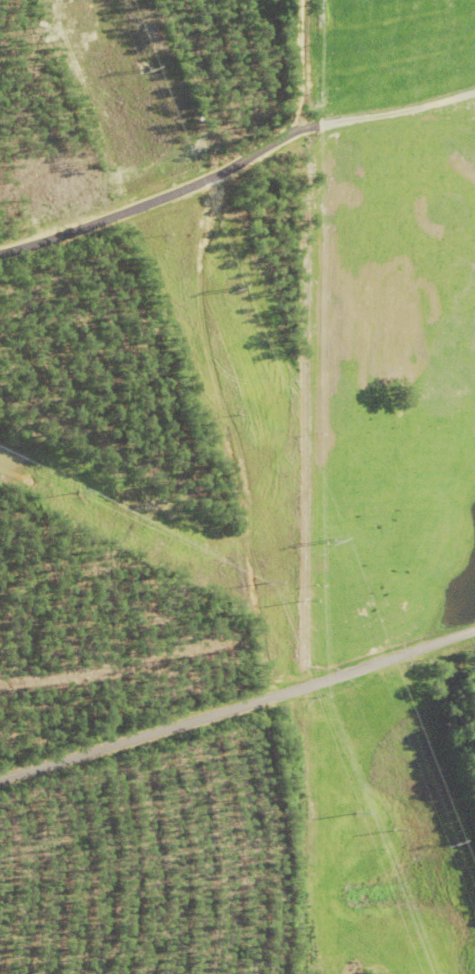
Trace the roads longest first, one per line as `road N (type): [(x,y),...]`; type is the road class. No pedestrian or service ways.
road 1 (residential): [(0,246),(184,188),(299,129),(474,95)]
road 2 (residential): [(0,780),(474,628)]

